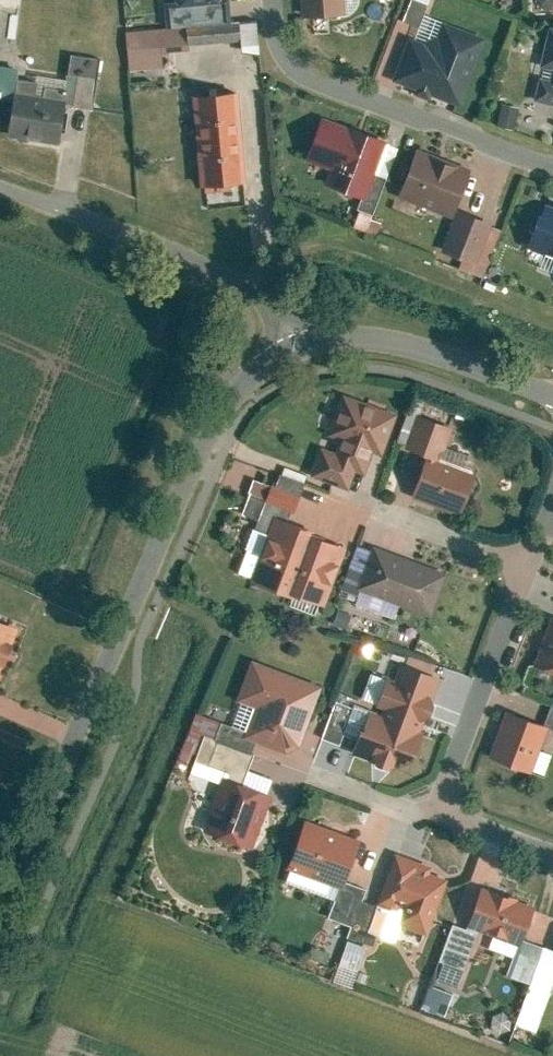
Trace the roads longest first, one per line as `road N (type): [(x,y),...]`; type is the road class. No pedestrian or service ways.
road 1 (tertiary): [(293,350),(241,385),(216,418),(0,891)]
road 2 (residential): [(552,167),(321,80),(289,59),(265,0)]
road 3 (unclassified): [(0,187),(236,280),(264,298),(293,350)]
road 4 (tertiary): [(552,392),(391,339),(293,350)]
road 5 (residential): [(526,569),(437,816)]
road 6 (residential): [(372,514),(526,569)]
road 7 (residential): [(319,785),(437,816)]
road 8 (residential): [(437,816),(552,856)]

